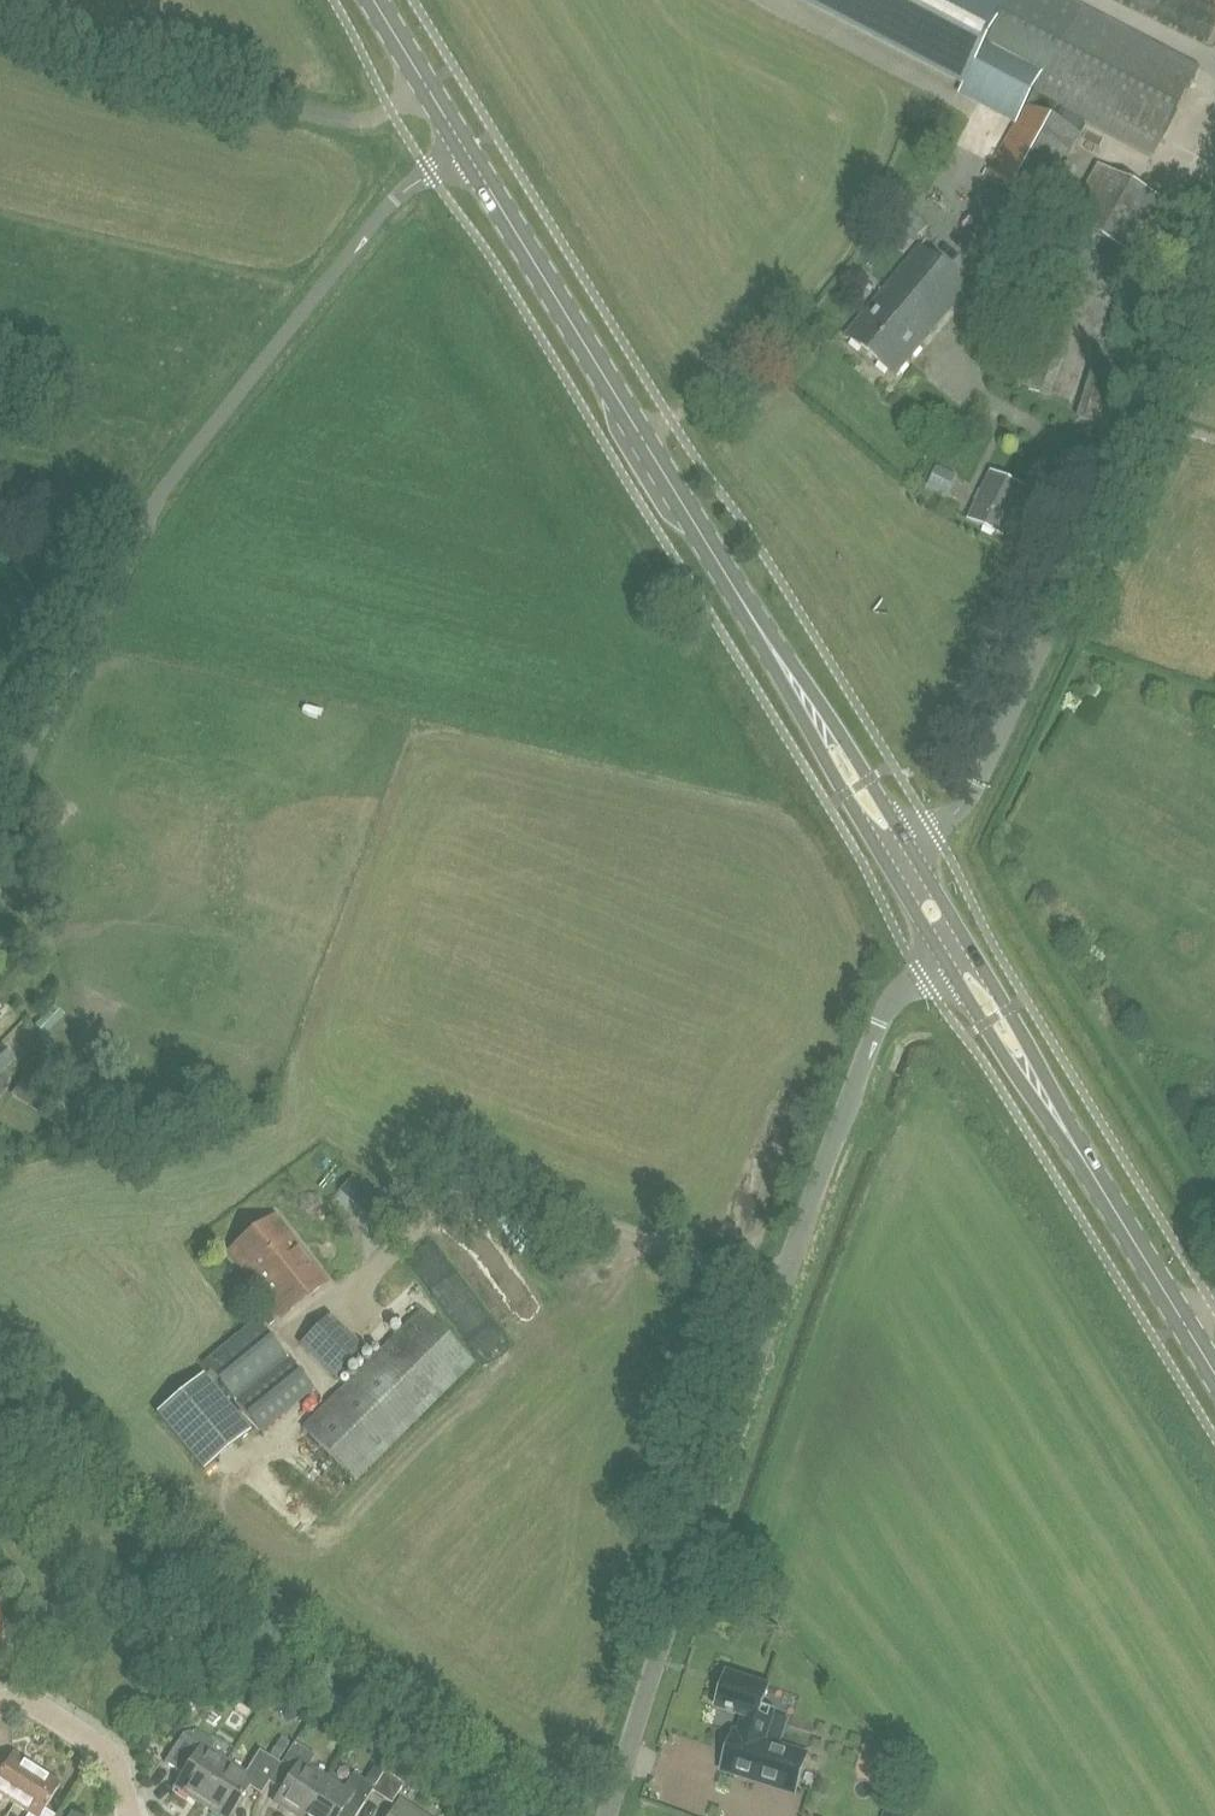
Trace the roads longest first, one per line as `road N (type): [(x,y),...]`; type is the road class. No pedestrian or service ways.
road 1 (unclassified): [(605,1815),(780,1285),(885,1004),(945,959)]
road 2 (unclassified): [(0,796),(114,556),(395,197),(461,150)]
road 3 (unclassified): [(934,830),(971,795),(1214,238)]
road 4 (secondary): [(775,654),(461,150)]
road 5 (secondary): [(1096,1176),(966,943)]
road 6 (secondary): [(945,959),(1061,1136),(1096,1176)]
road 7 (secondary): [(911,844),(775,654)]
road 8 (secondary): [(1214,1376),(1096,1176)]
road 9 (secondary): [(775,654),(884,858)]
road 10 (residential): [(132,1815),(99,1747),(31,1703),(0,1700)]
road 11 (secondary): [(461,150),(370,0)]

